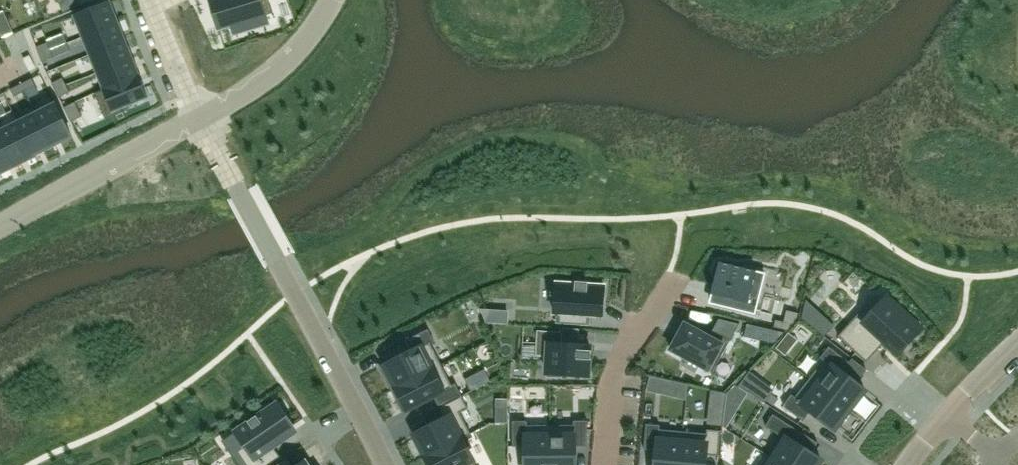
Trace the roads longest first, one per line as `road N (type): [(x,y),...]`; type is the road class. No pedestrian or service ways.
road 1 (residential): [(386,464),(203,118)]
road 2 (residential): [(0,226),(203,118)]
road 3 (residential): [(603,464),(618,357),(668,286)]
road 4 (residential): [(203,118),(288,62),(330,0)]
road 5 (residential): [(150,0),(203,118)]

